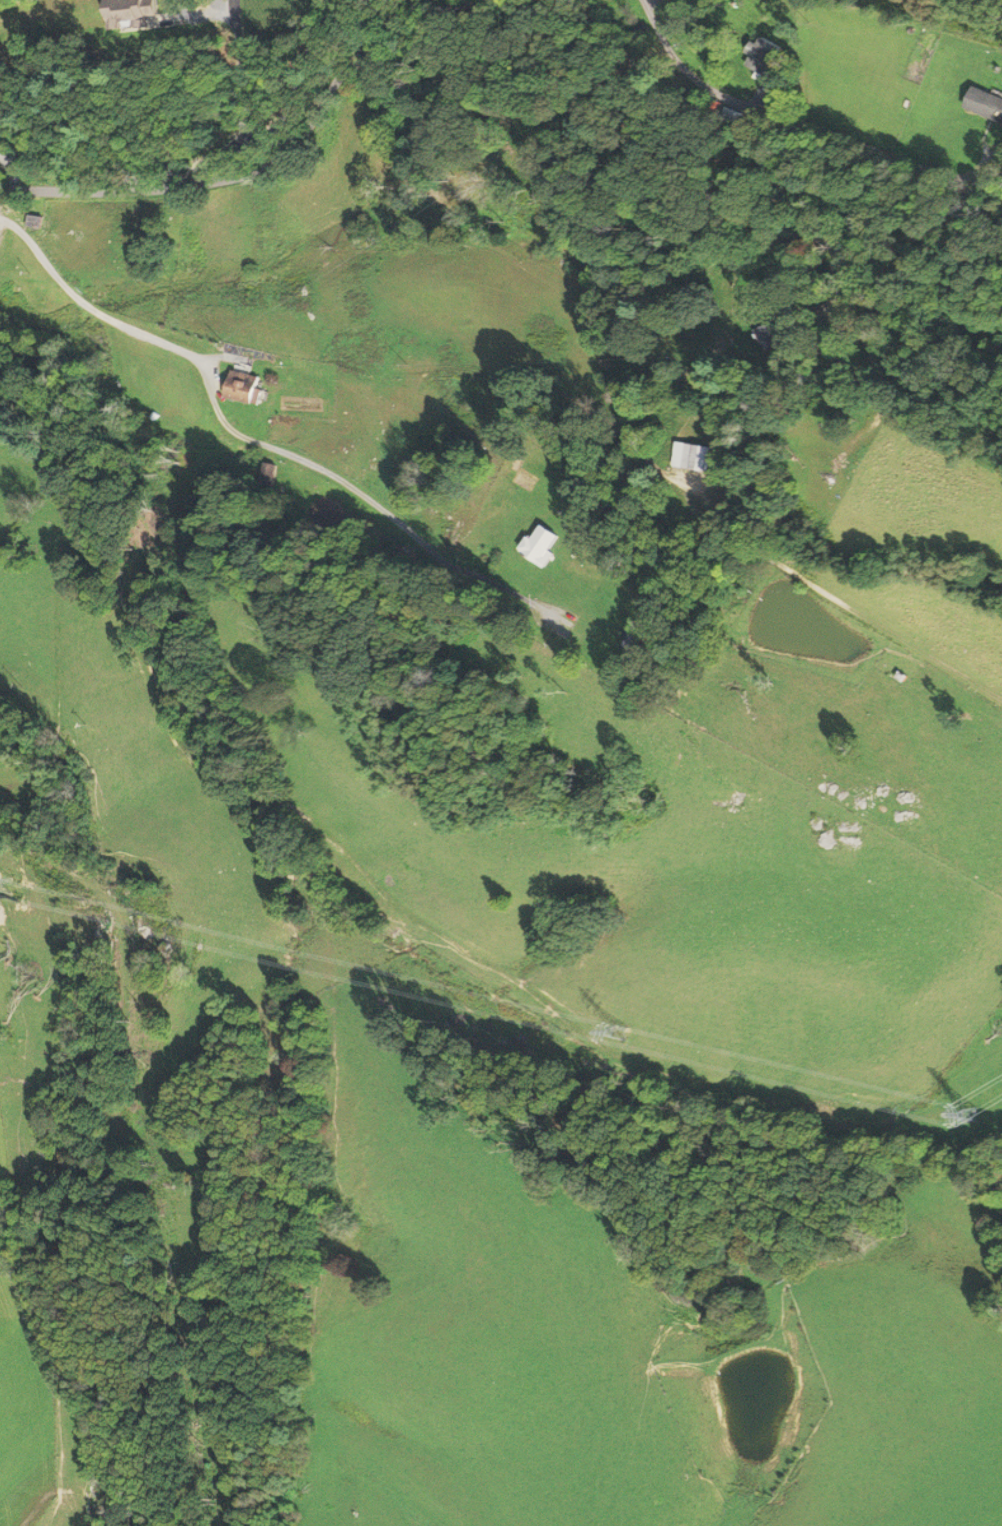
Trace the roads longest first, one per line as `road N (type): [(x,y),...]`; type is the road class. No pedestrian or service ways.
road 1 (residential): [(0,190),(119,190),(265,152),(404,0)]

